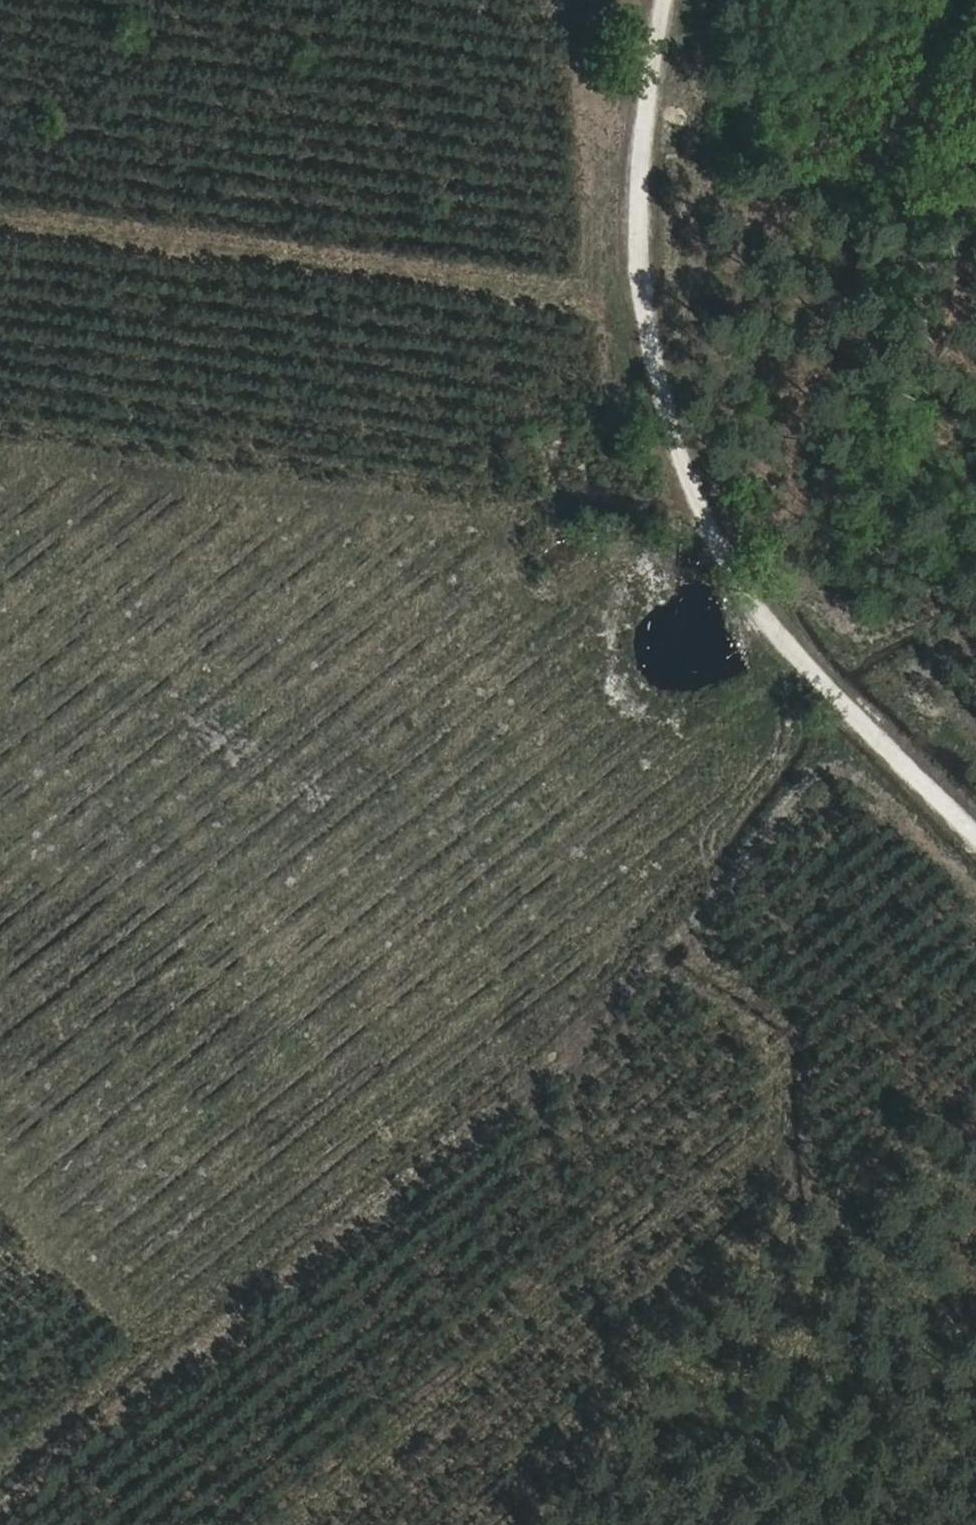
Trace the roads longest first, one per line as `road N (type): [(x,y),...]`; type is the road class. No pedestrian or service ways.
road 1 (track): [(975,835),(771,632),(714,541),(654,376),(638,183),(666,0)]

